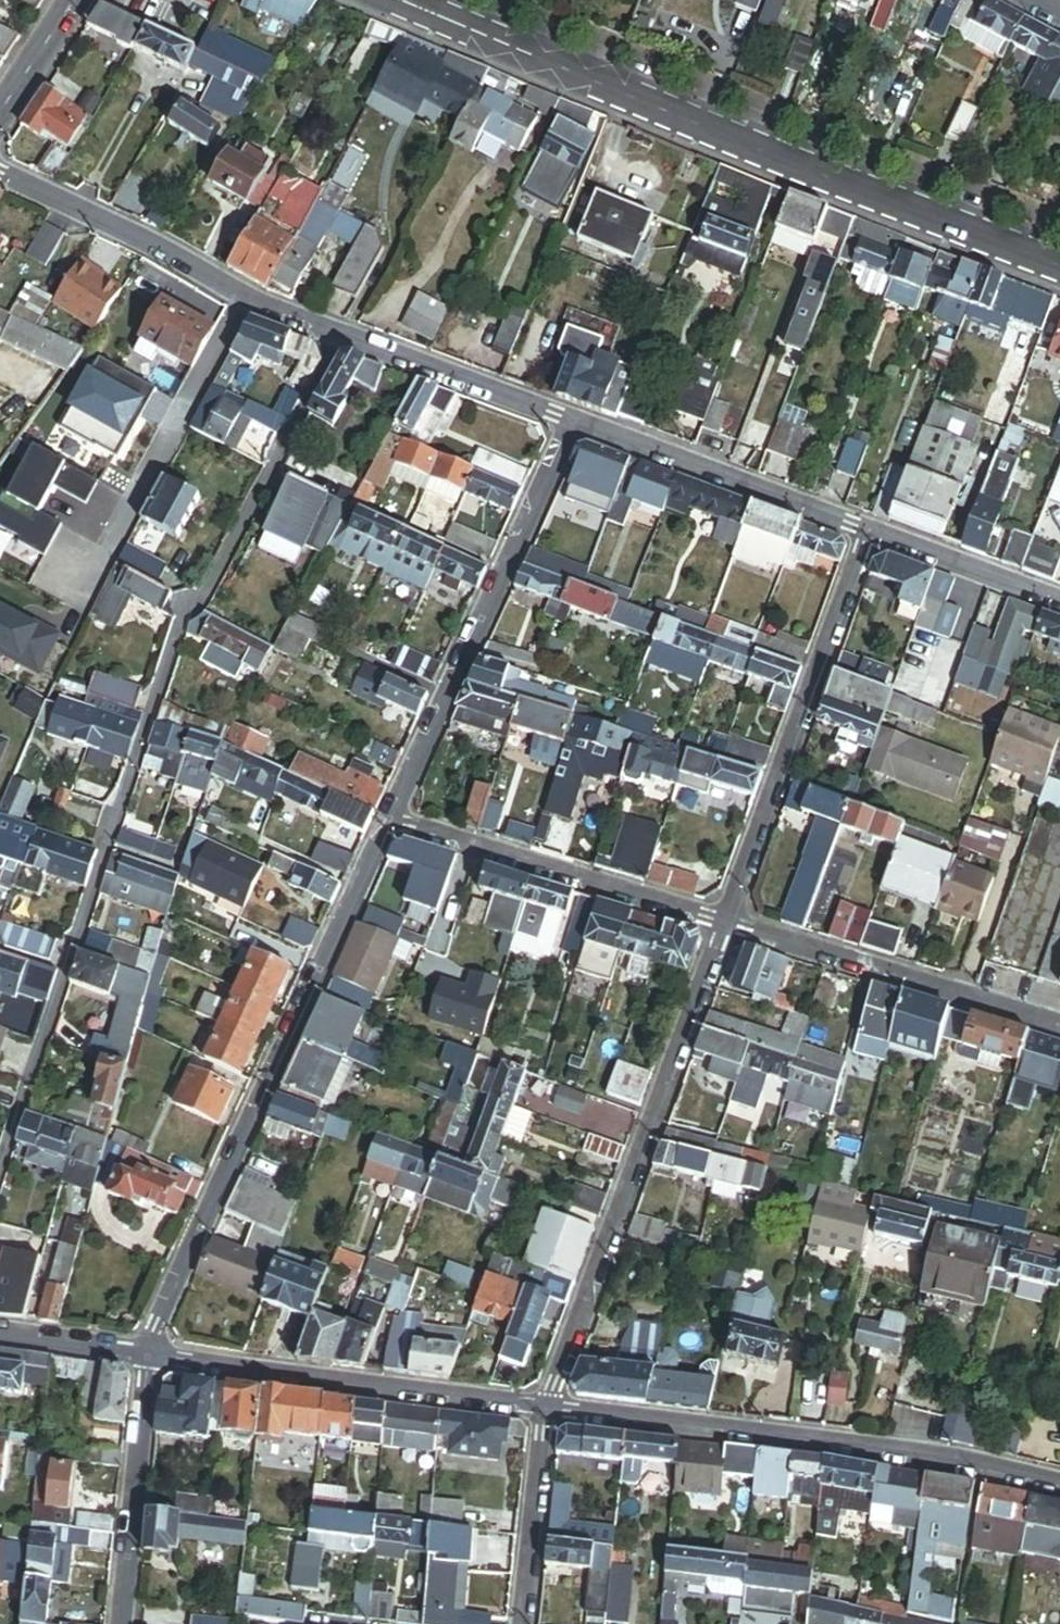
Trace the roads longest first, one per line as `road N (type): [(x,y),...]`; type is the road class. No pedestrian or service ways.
road 1 (residential): [(0,1167),(182,625),(208,592),(341,339)]
road 2 (tertiary): [(406,0),(1059,267)]
road 3 (residential): [(150,1354),(390,821)]
road 4 (residential): [(1059,1488),(980,1469),(546,1408)]
road 5 (residential): [(721,922),(546,1408)]
road 6 (residential): [(390,821),(569,423)]
road 7 (residential): [(721,922),(863,528)]
road 8 (residential): [(546,1408),(150,1354)]
road 9 (residential): [(0,171),(262,308),(341,339)]
road 10 (residential): [(1059,1025),(721,922)]
road 11 (residential): [(721,922),(390,821)]
road 12 (residential): [(569,423),(863,528)]
road 13 (residential): [(121,1623),(150,1354)]
road 14 (residential): [(341,339),(569,423)]
road 15 (residential): [(523,1623),(546,1408)]
road 16 (residential): [(863,528),(1059,600)]
road 17 (residential): [(150,1354),(0,1332)]
road 18 (tertiary): [(0,114),(77,0)]

